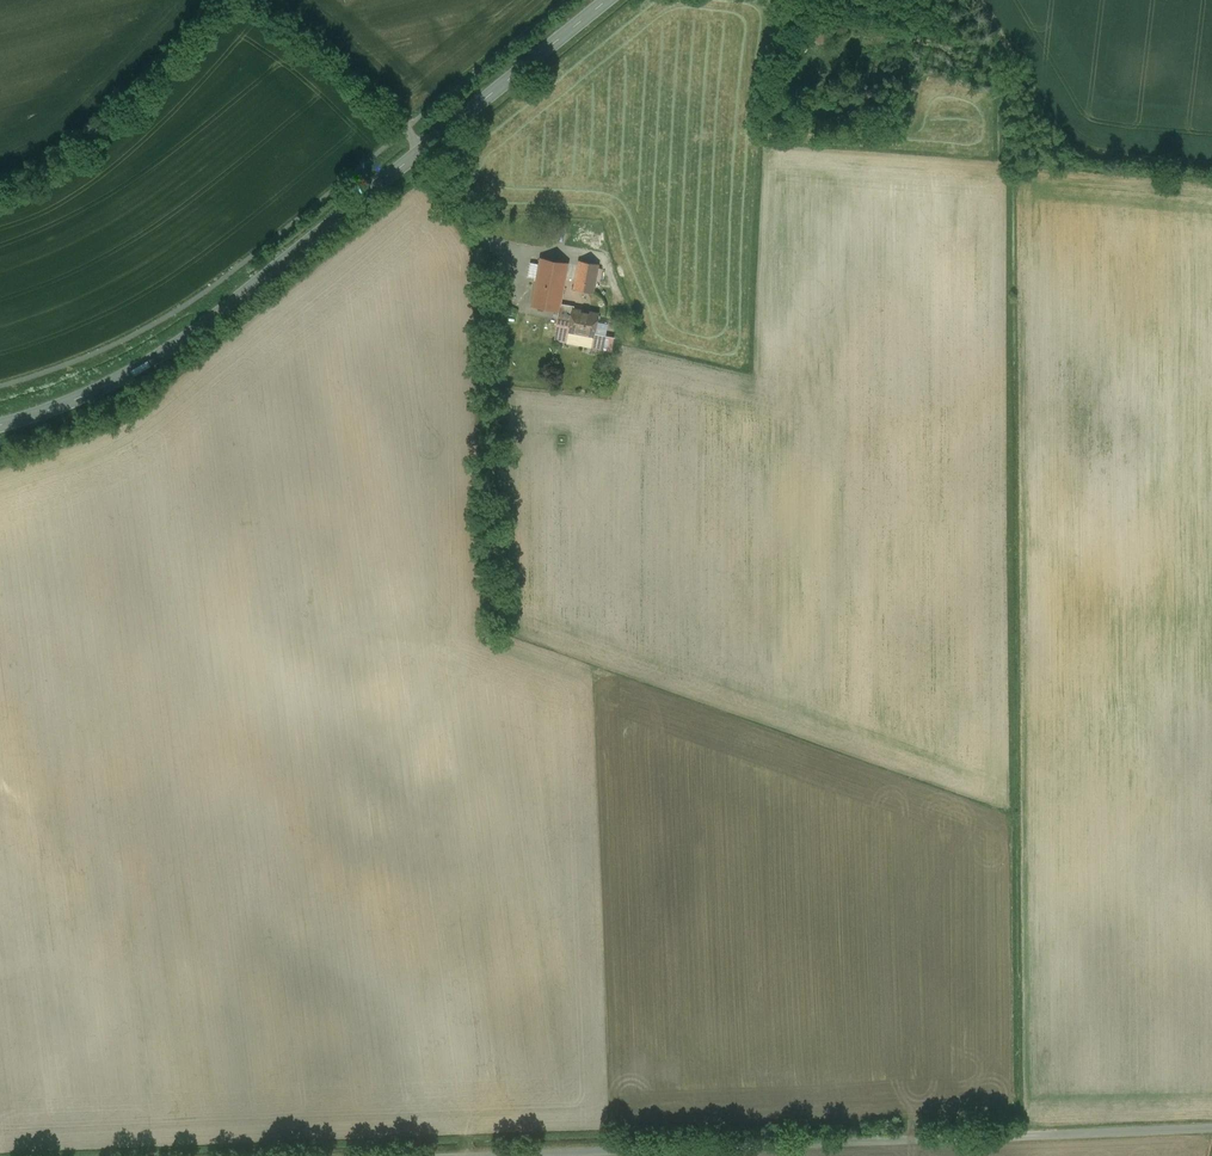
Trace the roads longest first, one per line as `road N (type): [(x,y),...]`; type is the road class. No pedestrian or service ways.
road 1 (tertiary): [(0,424),(101,388),(165,352),(604,0)]
road 2 (residential): [(1211,1128),(483,1155)]

